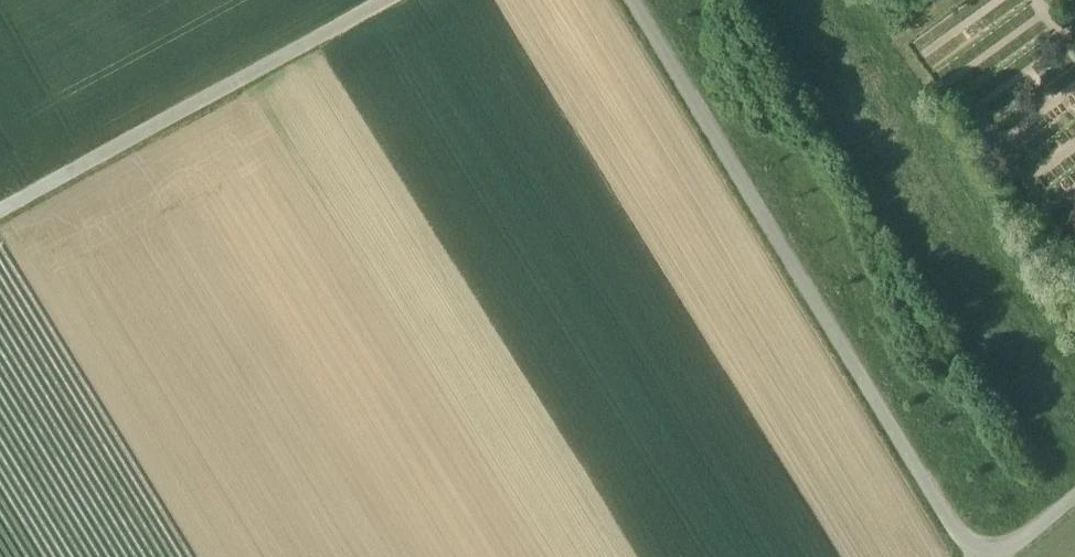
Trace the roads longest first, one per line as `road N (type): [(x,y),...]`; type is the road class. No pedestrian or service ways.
road 1 (unclassified): [(630,0),(969,556)]
road 2 (unclassified): [(0,212),(386,0)]

